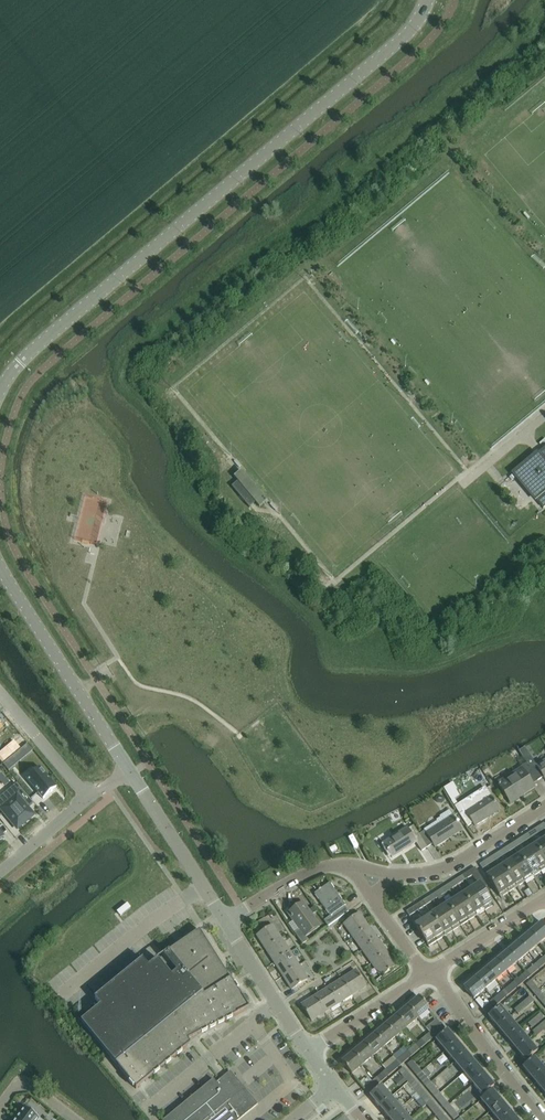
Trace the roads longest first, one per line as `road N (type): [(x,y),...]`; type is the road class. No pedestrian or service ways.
road 1 (unclassified): [(0,391),(40,342),(403,39),(427,0)]
road 2 (unclassified): [(126,765),(0,564)]
road 3 (residential): [(542,1119),(431,970)]
road 4 (unclassified): [(224,920),(126,765)]
road 5 (residential): [(395,871),(447,865),(544,807)]
road 6 (unclassified): [(307,1050),(224,920)]
road 7 (residential): [(307,1050),(426,974)]
road 8 (residential): [(224,920),(313,871),(350,866)]
road 9 (residential): [(0,693),(88,797)]
road 10 (residential): [(431,970),(544,899)]

